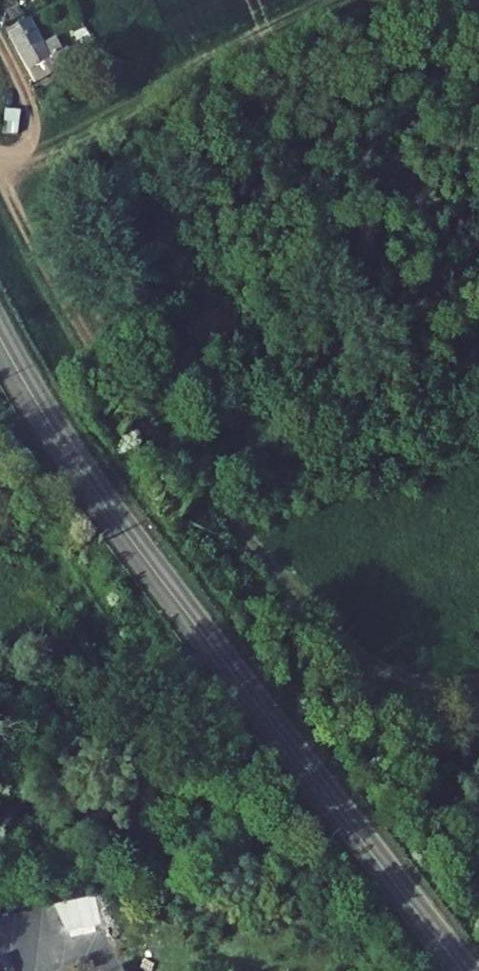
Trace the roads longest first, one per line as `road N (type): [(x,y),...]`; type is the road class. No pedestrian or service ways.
road 1 (tertiary): [(0,341),(94,491),(459,970)]
road 2 (track): [(0,186),(76,334),(382,685),(411,711),(441,712),(478,691)]

